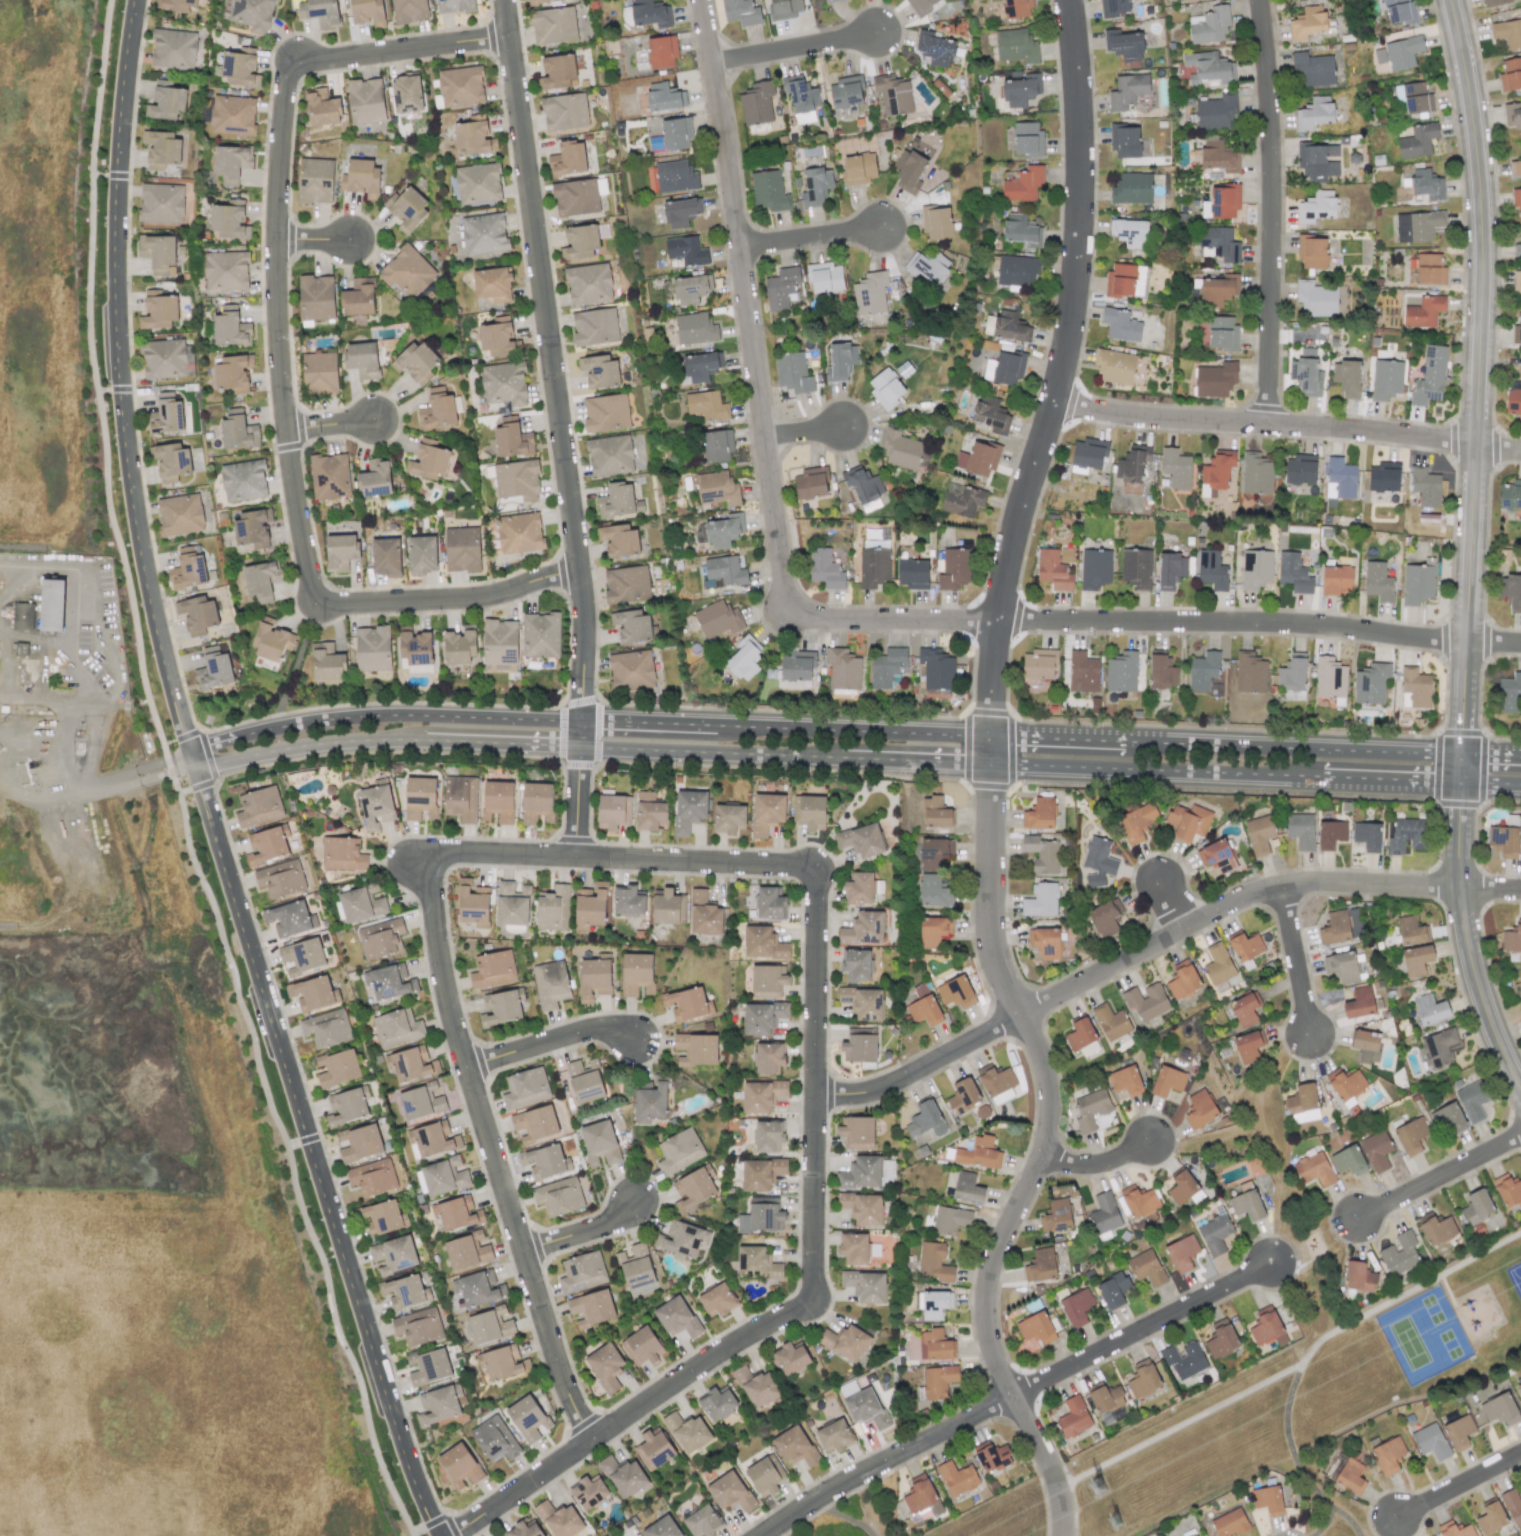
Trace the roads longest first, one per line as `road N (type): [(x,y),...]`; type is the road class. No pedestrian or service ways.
road 1 (residential): [(1065,0),(1081,117),(1083,257),(1055,422),(988,691),(987,918),(993,952),(1052,1082),(1054,1117),(1046,1159),(1000,1252),(992,1341),(1062,1488),(1065,1535)]
road 2 (tertiary): [(439,1535),(374,1361),(145,577),(119,387),(113,254),(134,0)]
road 3 (secondary): [(1520,757),(376,715),(258,731),(190,751),(168,767)]
road 4 (secondary): [(168,767),(401,739),(1520,784)]
road 5 (residential): [(507,38),(293,63),(281,242),(287,432),(317,611),(495,599),(578,570)]
road 6 (residential): [(503,0),(583,613),(573,859)]
road 7 (residential): [(703,0),(794,616),(1002,624)]
road 8 (tertiary): [(1450,0),(1476,157),(1481,279),(1460,755)]
road 9 (residential): [(813,1097),(867,1095),(909,1080),(1256,894),(1304,886),(1520,890)]
road 10 (residential): [(589,1438),(810,1300),(813,867)]
road 11 (residential): [(422,854),(450,1015),(557,1370),(589,1438)]
road 12 (residential): [(1272,1268),(872,1472),(770,1535)]
road 13 (residential): [(1520,645),(1261,624),(1002,624)]
road 14 (residential): [(1055,422),(1269,424),(1520,452)]
road 15 (residential): [(1257,0),(1269,424)]
road 16 (residential): [(813,867),(422,854)]
road 17 (tertiary): [(1458,782),(1458,887),(1469,955),(1520,1092)]
road 18 (residential): [(1361,1223),(1520,1134)]
road 19 (residential): [(466,1067),(595,1031),(638,1042)]
road 20 (residential): [(715,68),(880,37)]
road 21 (residential): [(454,1535),(589,1438)]
road 22 (residential): [(1280,888),(1312,1034)]
road 23 (residential): [(743,249),(883,231)]
road 24 (residential): [(1520,1456),(1399,1522)]
road 25 (residential): [(522,1251),(613,1225),(637,1206)]

